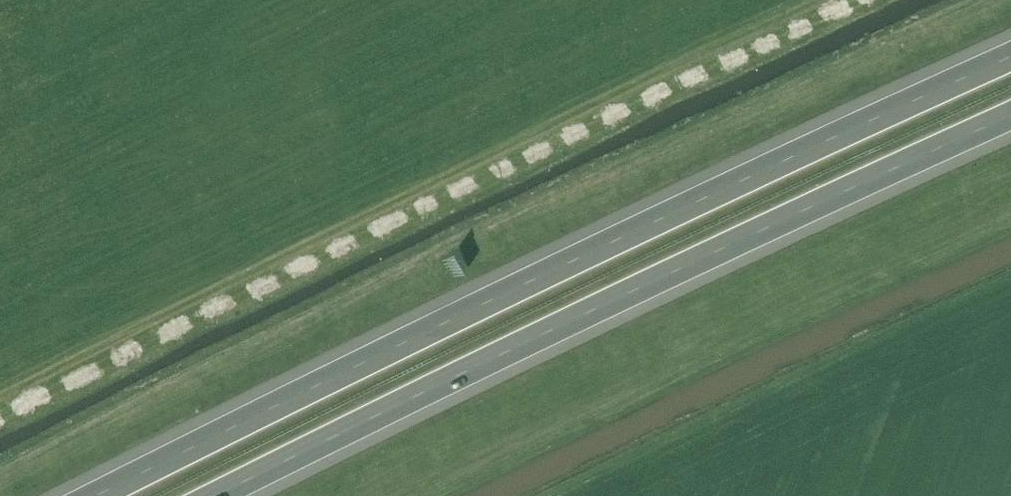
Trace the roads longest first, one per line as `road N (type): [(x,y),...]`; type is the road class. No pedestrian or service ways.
road 1 (motorway): [(1010,57),(643,218),(81,495)]
road 2 (motorway): [(207,495),(655,273),(1010,115)]

